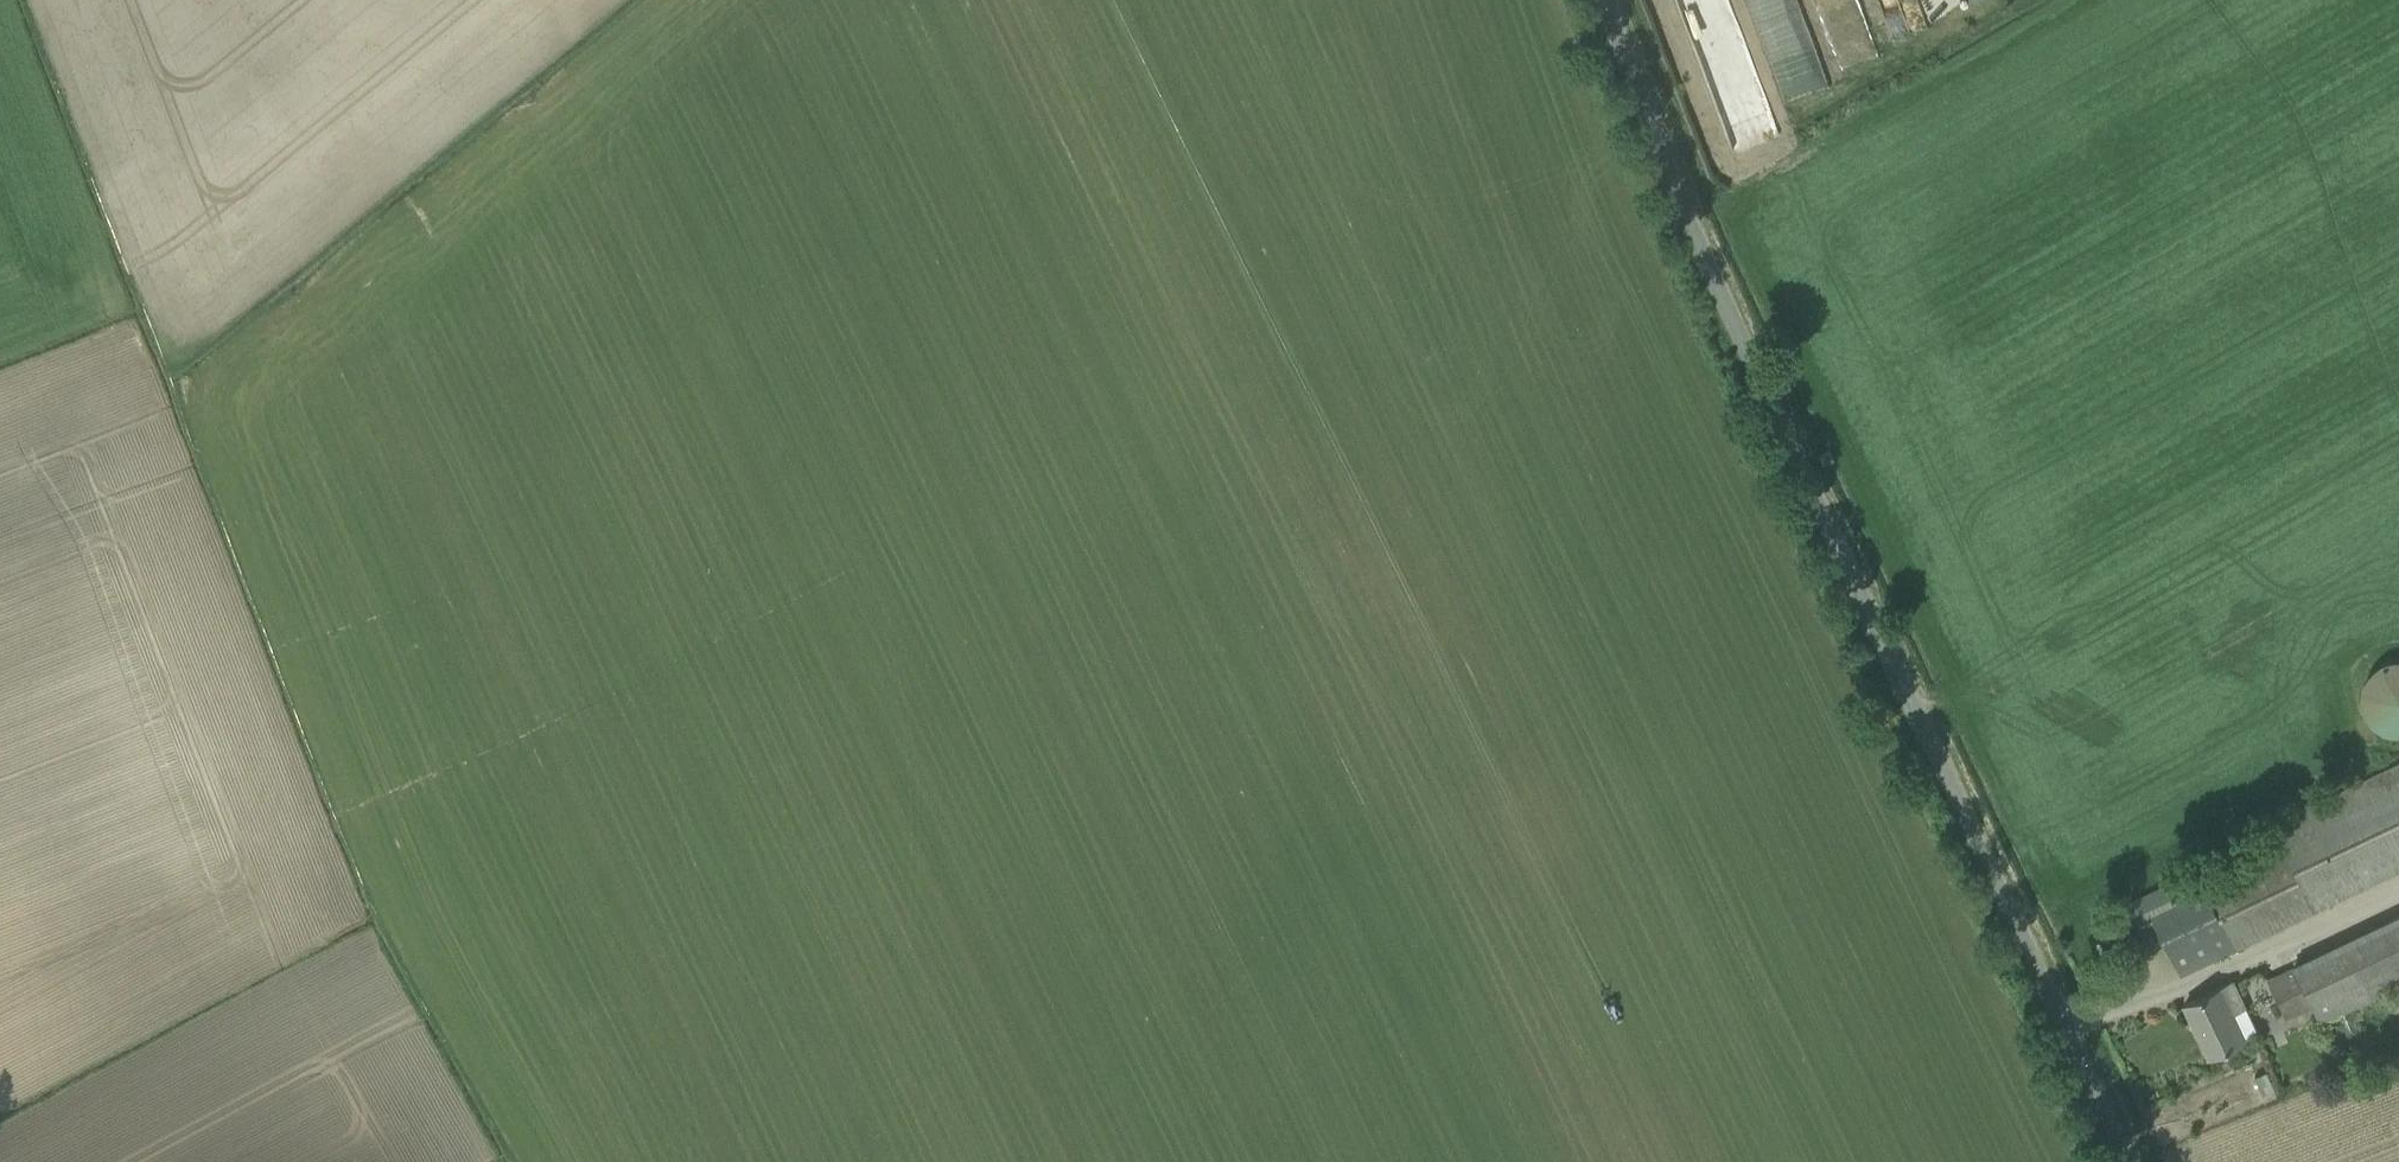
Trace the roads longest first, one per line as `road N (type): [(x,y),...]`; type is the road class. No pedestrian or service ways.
road 1 (unclassified): [(2135,1161),(1801,468),(1703,249),(1606,0)]

